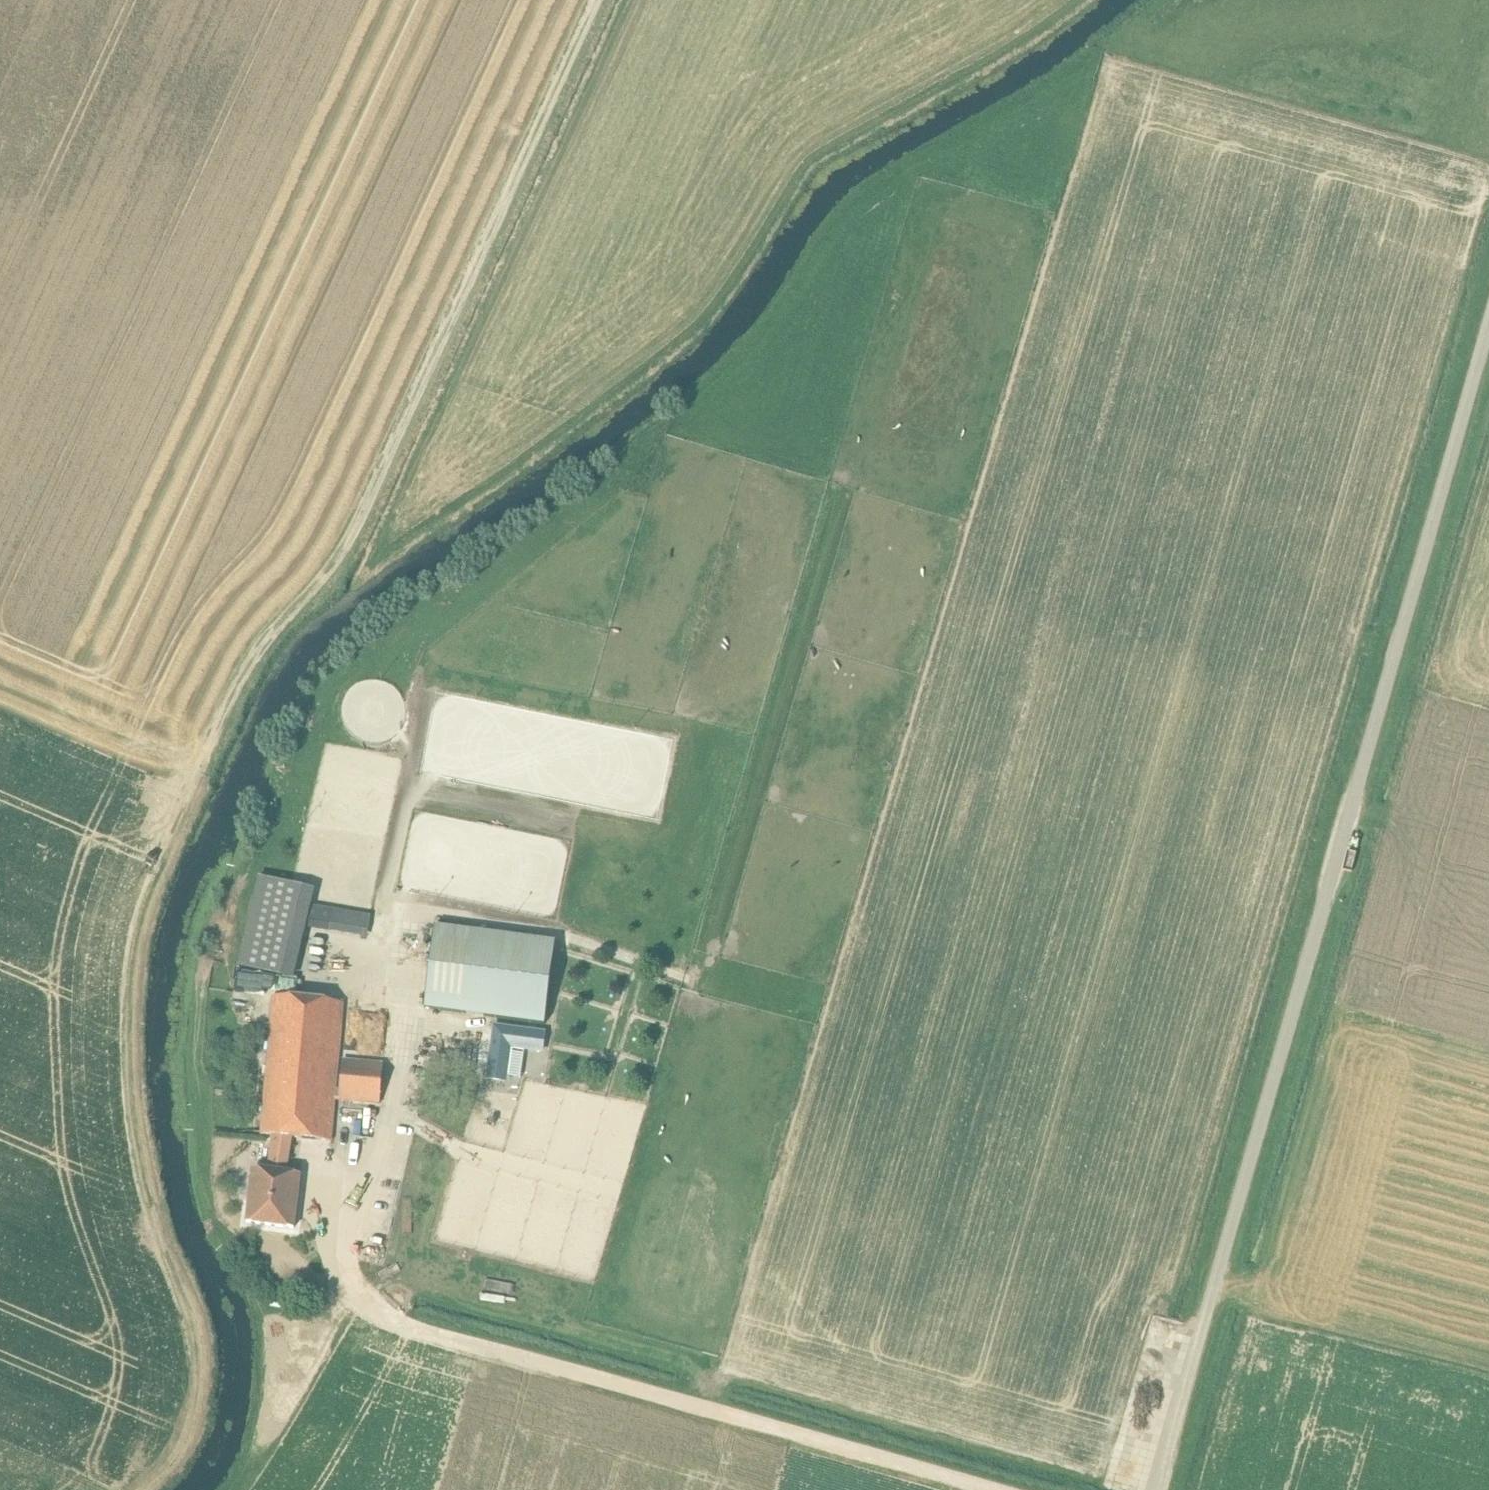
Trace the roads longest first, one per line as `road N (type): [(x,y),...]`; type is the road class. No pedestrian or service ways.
road 1 (unclassified): [(1161,1489),(1488,339)]

